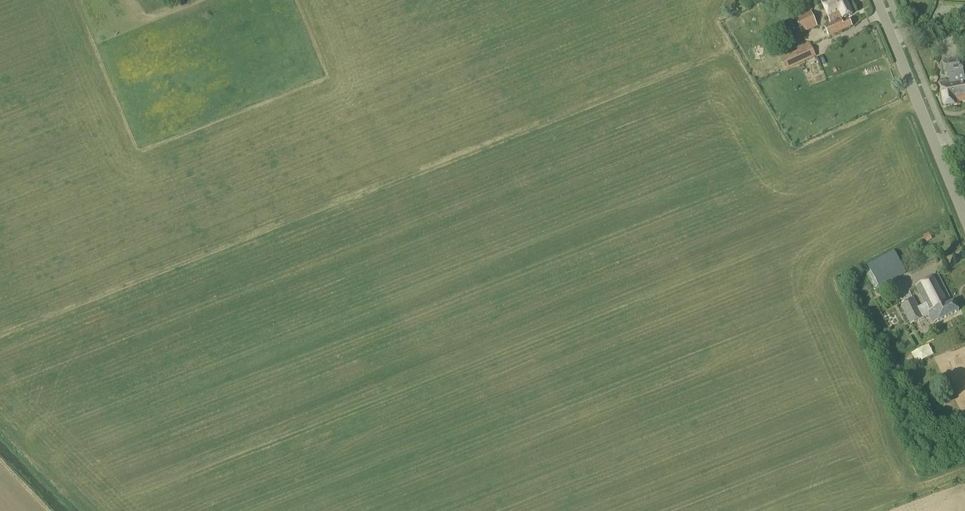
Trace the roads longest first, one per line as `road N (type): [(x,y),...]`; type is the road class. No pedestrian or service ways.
road 1 (tertiary): [(964,219),(877,0)]

